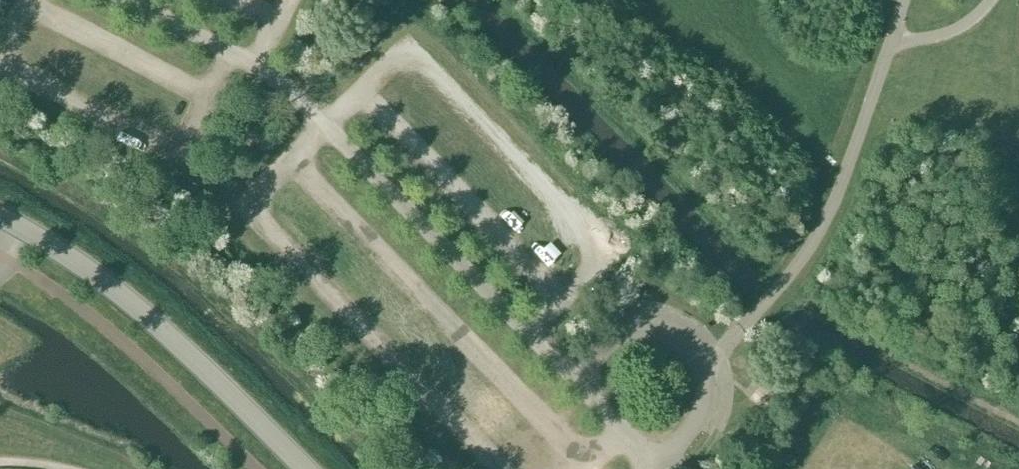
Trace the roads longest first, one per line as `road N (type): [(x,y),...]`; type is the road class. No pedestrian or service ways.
road 1 (unclassified): [(25,231),(157,326),(303,468)]

